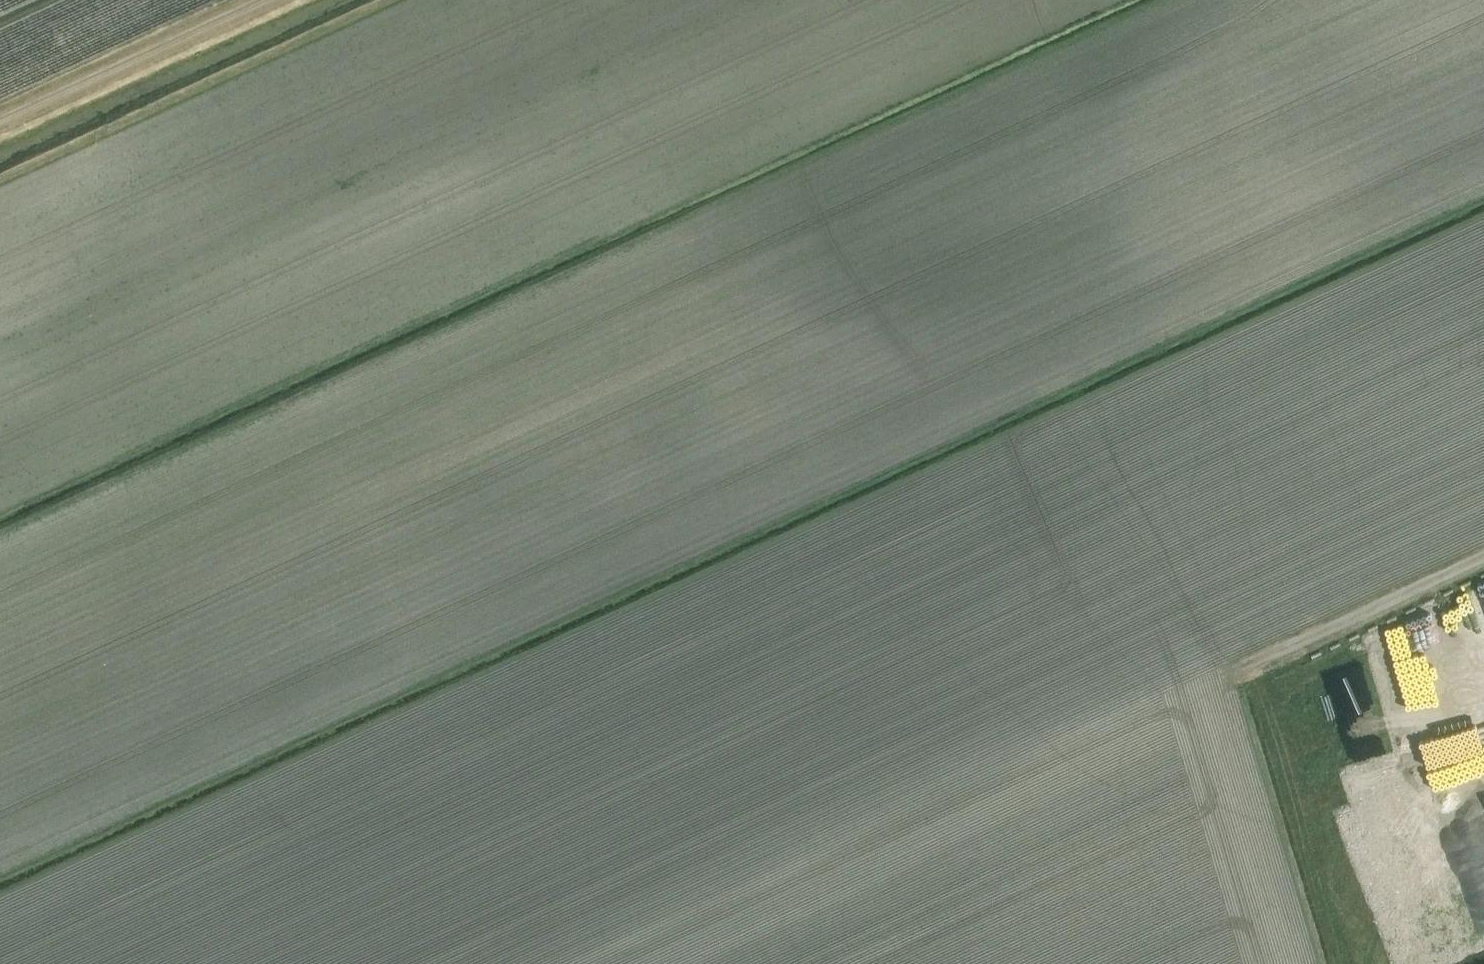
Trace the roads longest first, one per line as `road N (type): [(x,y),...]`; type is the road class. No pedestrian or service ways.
road 1 (track): [(0,127),(275,0)]
road 2 (track): [(1483,557),(1242,669)]

